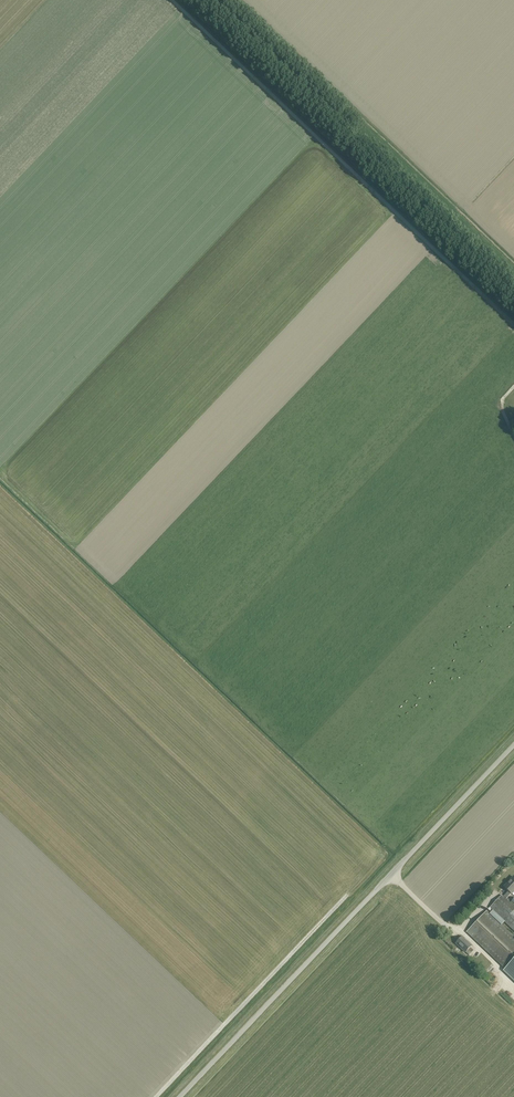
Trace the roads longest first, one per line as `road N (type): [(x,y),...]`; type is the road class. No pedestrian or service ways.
road 1 (tertiary): [(181,1096),(513,744)]

